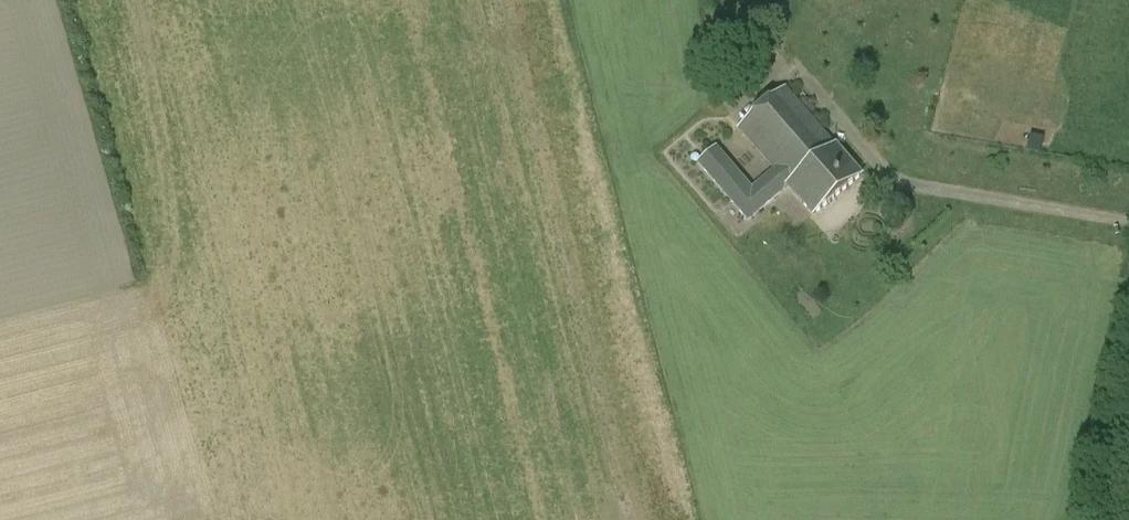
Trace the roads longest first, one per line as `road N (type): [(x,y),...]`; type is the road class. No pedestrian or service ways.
road 1 (unclassified): [(1093,519),(1128,345)]

